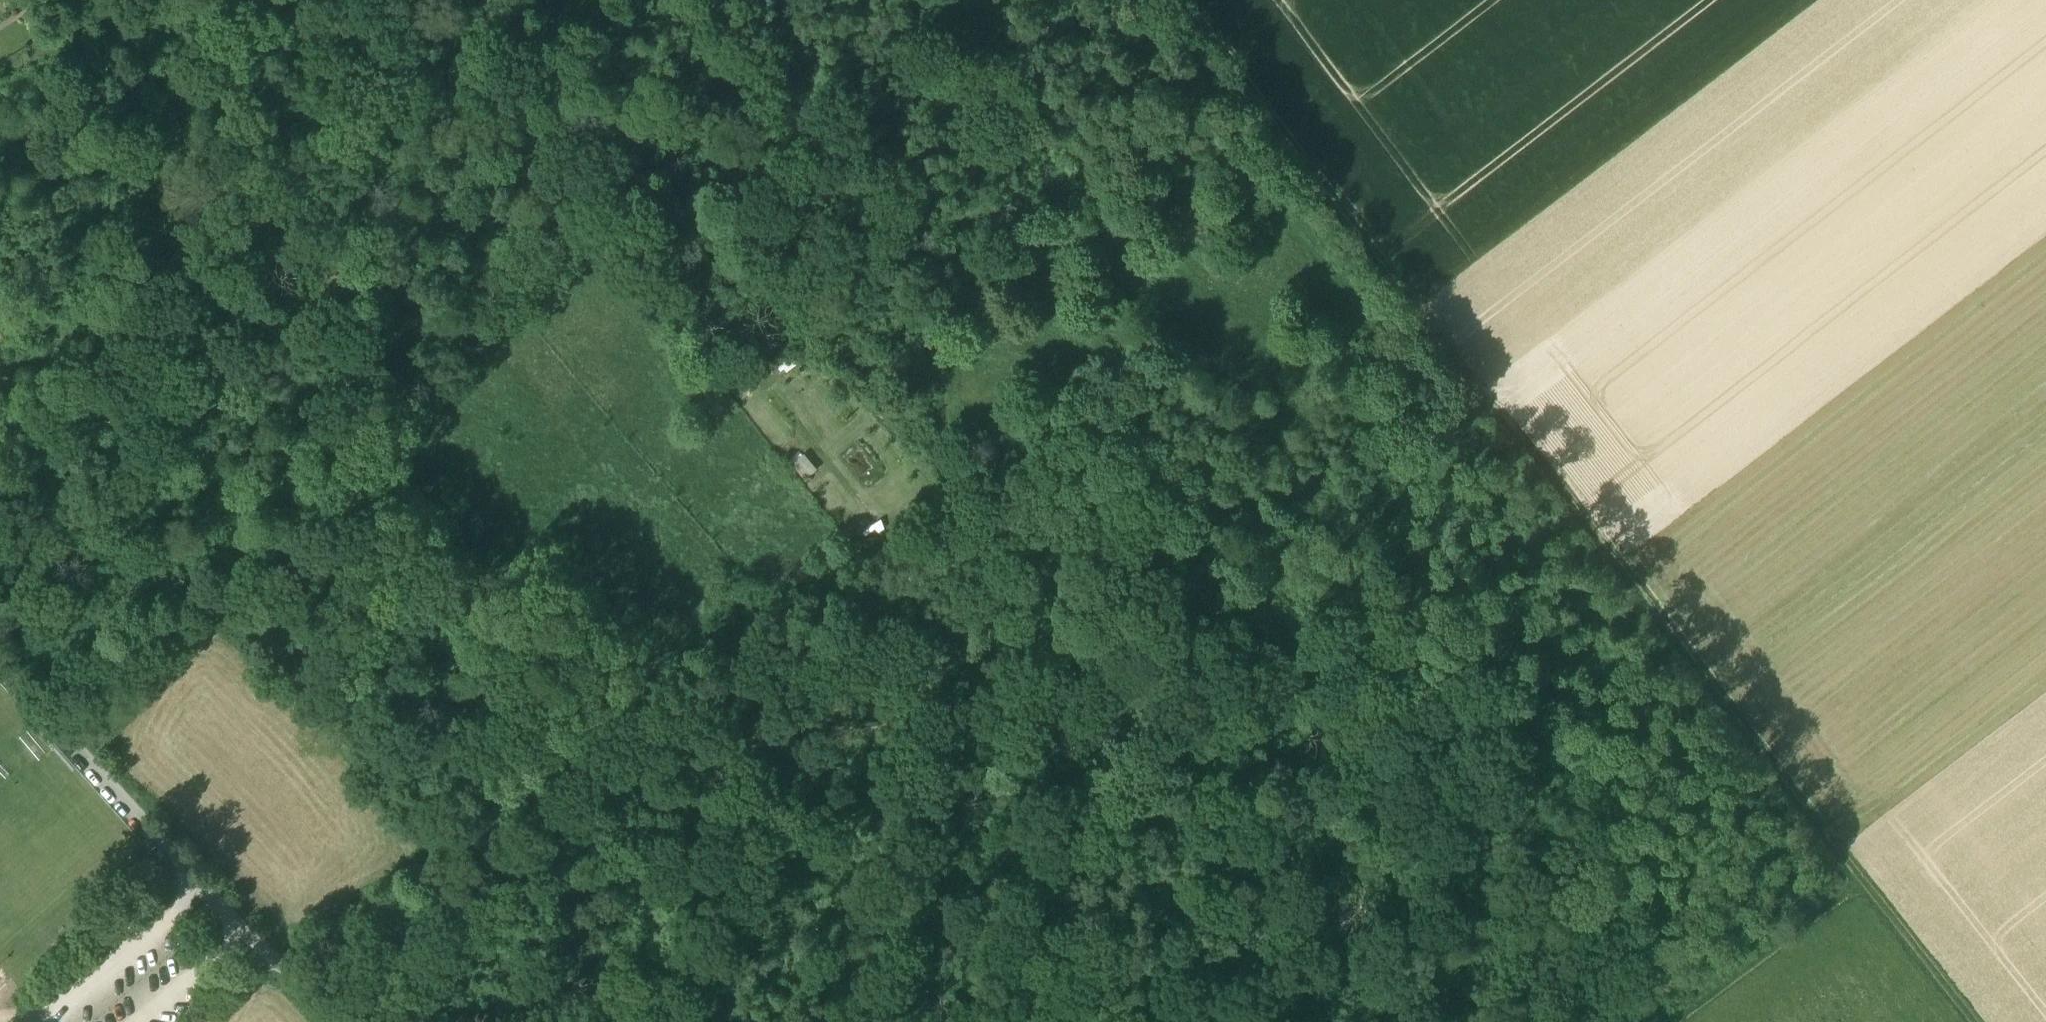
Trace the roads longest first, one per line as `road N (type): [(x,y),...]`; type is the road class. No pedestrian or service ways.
road 1 (track): [(277,968),(701,655),(1075,441),(1109,445),(1210,550),(1374,508),(1508,416),(1251,85),(969,286)]
road 2 (track): [(1508,416),(1870,887)]
road 3 (track): [(1870,887),(1675,1021)]
road 4 (track): [(1972,1021),(1870,887)]

